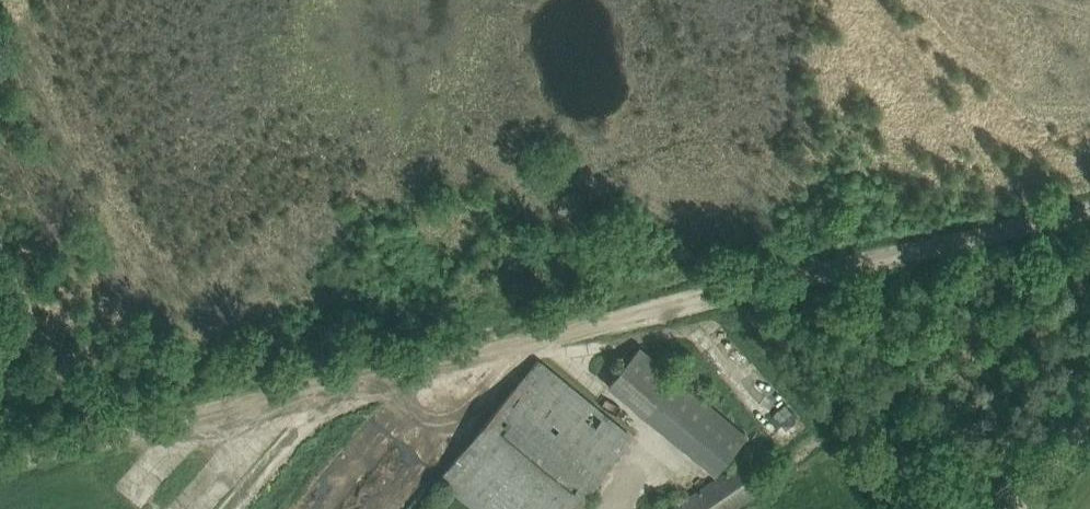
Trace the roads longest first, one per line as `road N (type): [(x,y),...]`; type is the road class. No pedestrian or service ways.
road 1 (track): [(1089,212),(622,321),(373,391),(0,467)]
road 2 (track): [(242,508),(338,398)]

